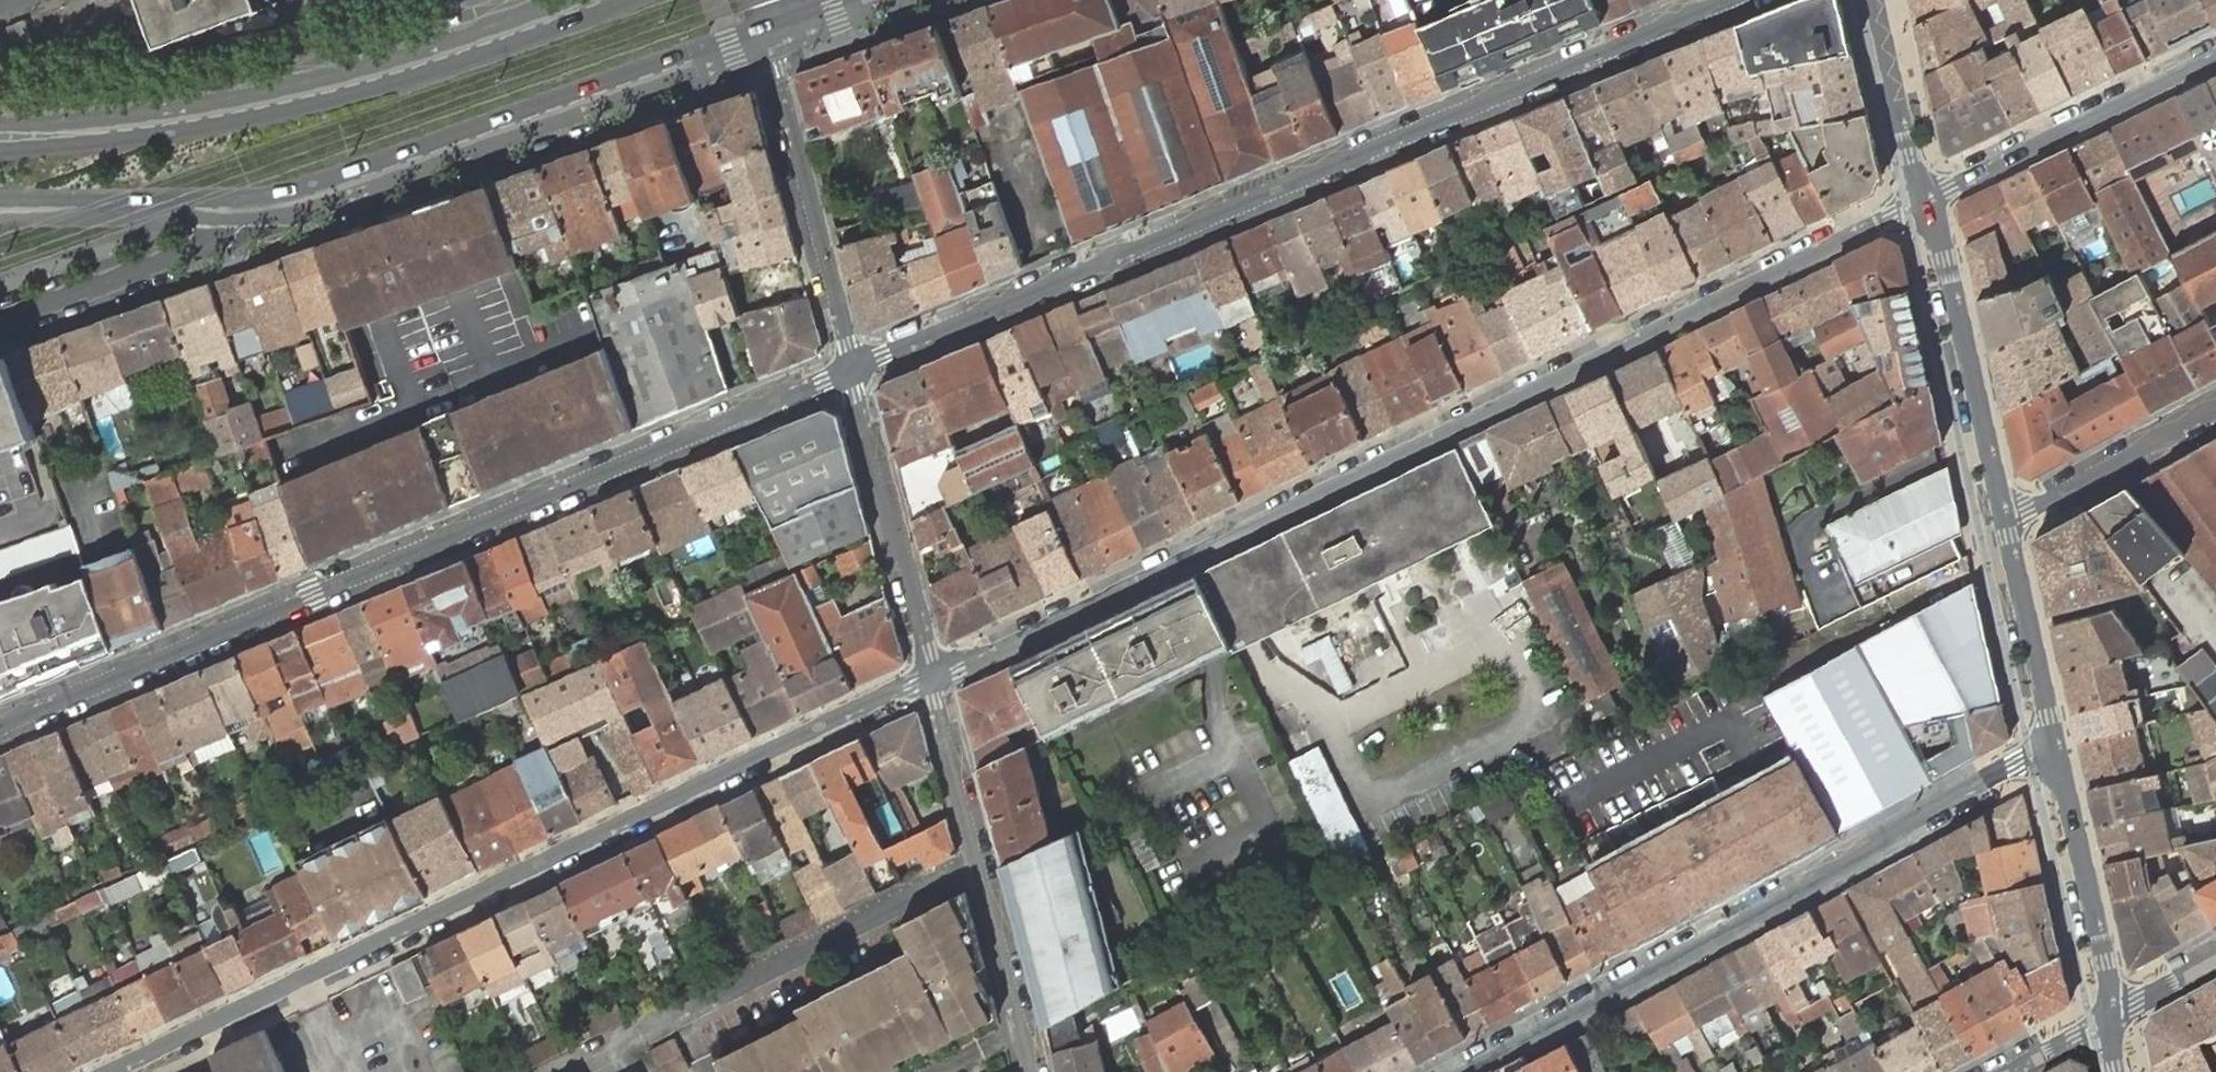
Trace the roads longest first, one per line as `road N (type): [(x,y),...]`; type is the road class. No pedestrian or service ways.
road 1 (residential): [(933,678),(1922,201)]
road 2 (residential): [(1729,0),(852,368)]
road 3 (residential): [(0,726),(852,368)]
road 4 (residential): [(933,678),(123,1071)]
road 5 (residential): [(2050,762),(2016,771),(1465,1071)]
road 6 (secondary): [(606,0),(333,90),(187,119),(0,141)]
road 7 (secondary): [(231,202),(318,183),(776,30)]
road 8 (residential): [(1034,1071),(933,678)]
road 9 (residential): [(852,368),(781,89),(776,30)]
road 10 (residential): [(1922,201),(2215,56)]
road 11 (tertiary): [(1994,518),(1922,201)]
road 12 (residential): [(852,368),(933,678)]
road 13 (residential): [(0,317),(203,241),(221,228),(231,202)]
road 14 (tertiary): [(2109,1018),(2050,762)]
road 15 (tertiary): [(2050,762),(1994,518)]
road 16 (residential): [(2215,408),(2031,510),(1994,518)]
road 17 (secondary): [(0,209),(231,202)]
road 18 (tertiary): [(1922,201),(1875,0)]
road 19 (residential): [(2215,959),(2109,1018)]

